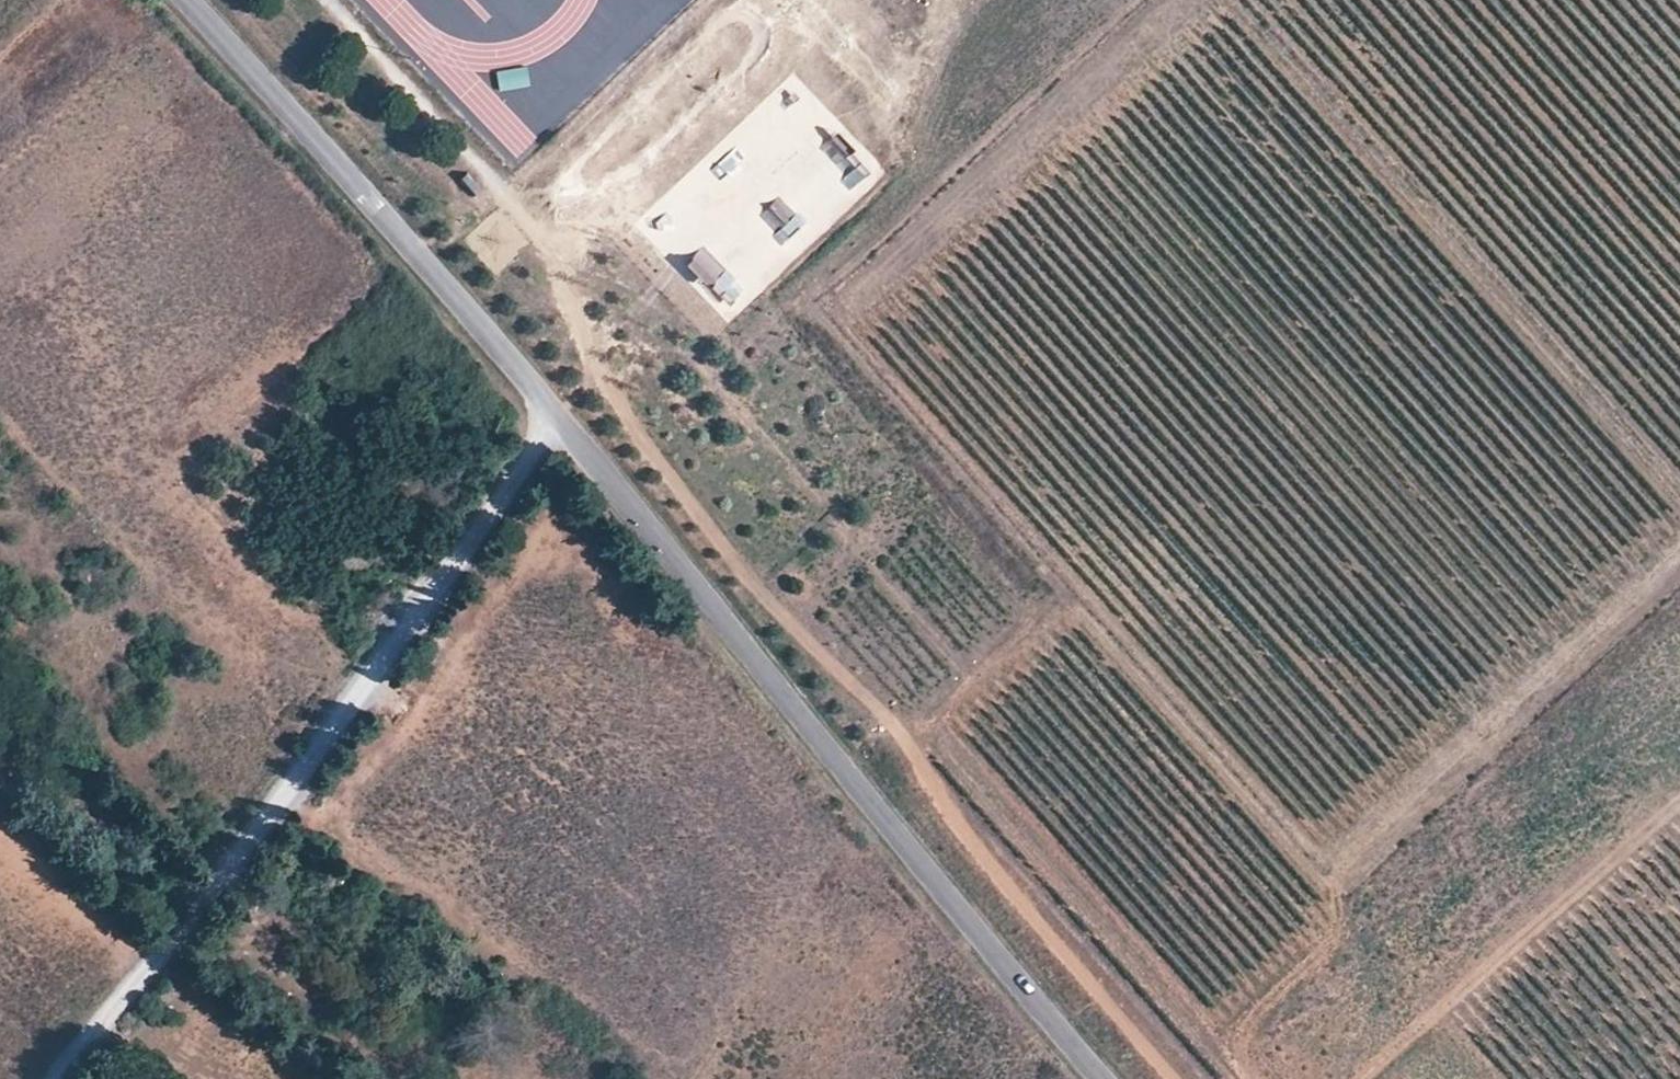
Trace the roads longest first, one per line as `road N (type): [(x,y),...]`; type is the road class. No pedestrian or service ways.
road 1 (unclassified): [(1105,1078),(840,769),(619,491),(185,0)]
road 2 (track): [(61,1078),(406,634),(552,414)]
road 3 (track): [(840,769),(902,741),(1043,606)]

